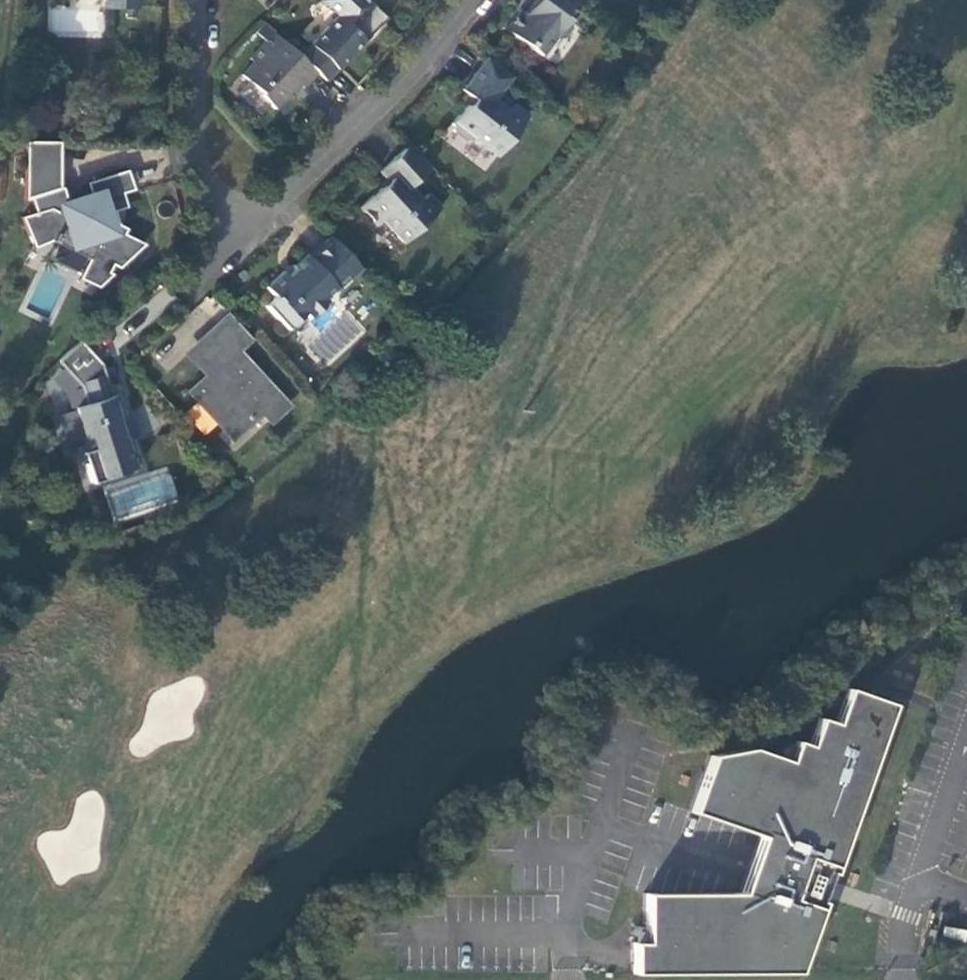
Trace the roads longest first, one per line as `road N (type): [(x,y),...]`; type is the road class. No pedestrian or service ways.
road 1 (residential): [(244,224),(304,171),(454,0)]
road 2 (residential): [(211,0),(208,179),(244,224)]

